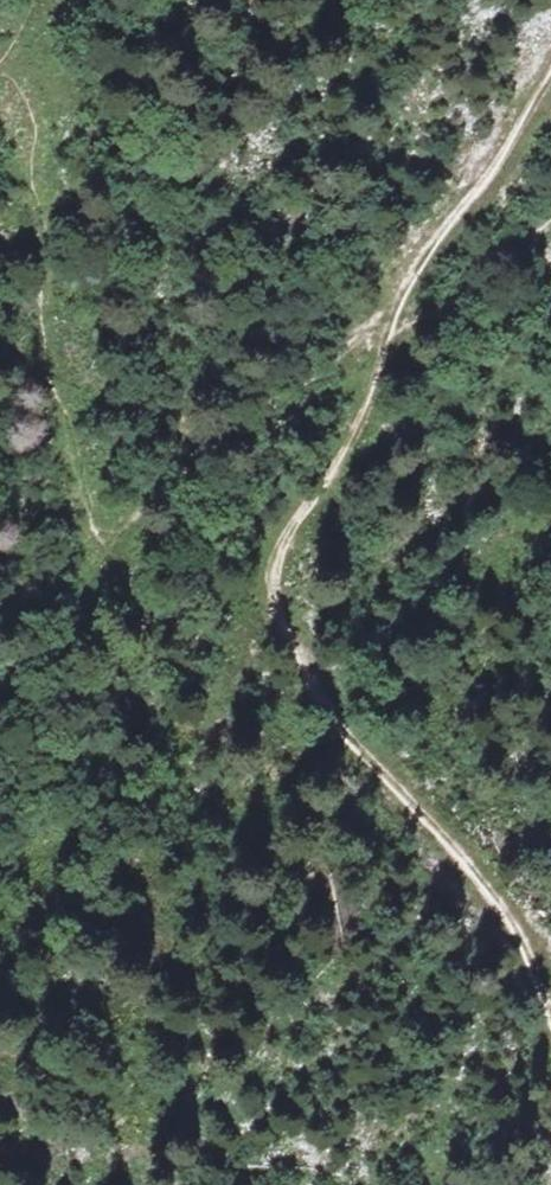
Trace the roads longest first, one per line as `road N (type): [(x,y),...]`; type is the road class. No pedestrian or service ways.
road 1 (track): [(550,957),(481,857),(355,732),(282,568),(357,418),(397,309)]
road 2 (track): [(397,309),(103,555),(58,627),(0,682)]
road 3 (track): [(550,69),(496,168),(423,249),(397,309)]
road 4 (track): [(397,309),(498,258),(550,218)]

